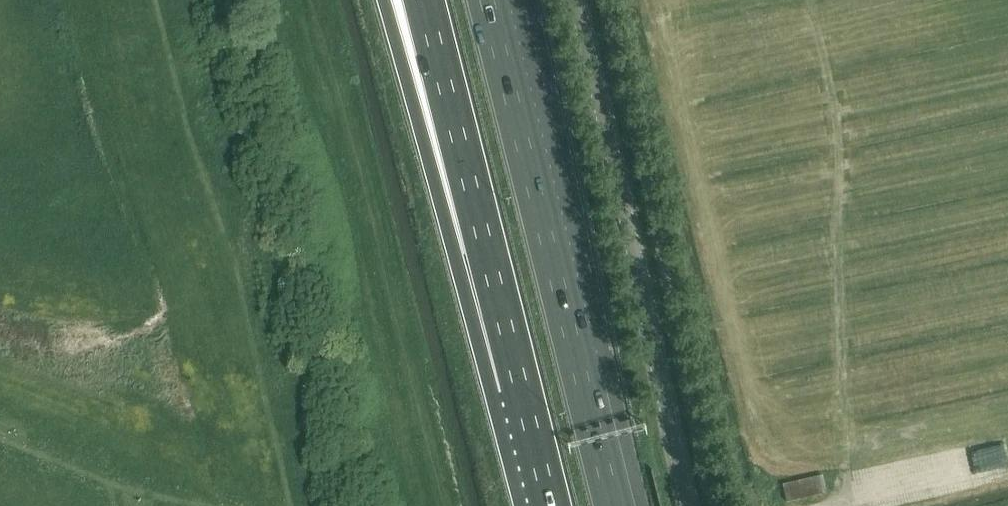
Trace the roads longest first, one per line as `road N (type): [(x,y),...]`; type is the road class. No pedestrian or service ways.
road 1 (motorway): [(613,505),(486,0)]
road 2 (unclassified): [(688,505),(570,0)]
road 3 (motorway): [(383,0),(432,181),(521,390)]
road 4 (motorway): [(424,0),(521,390)]

